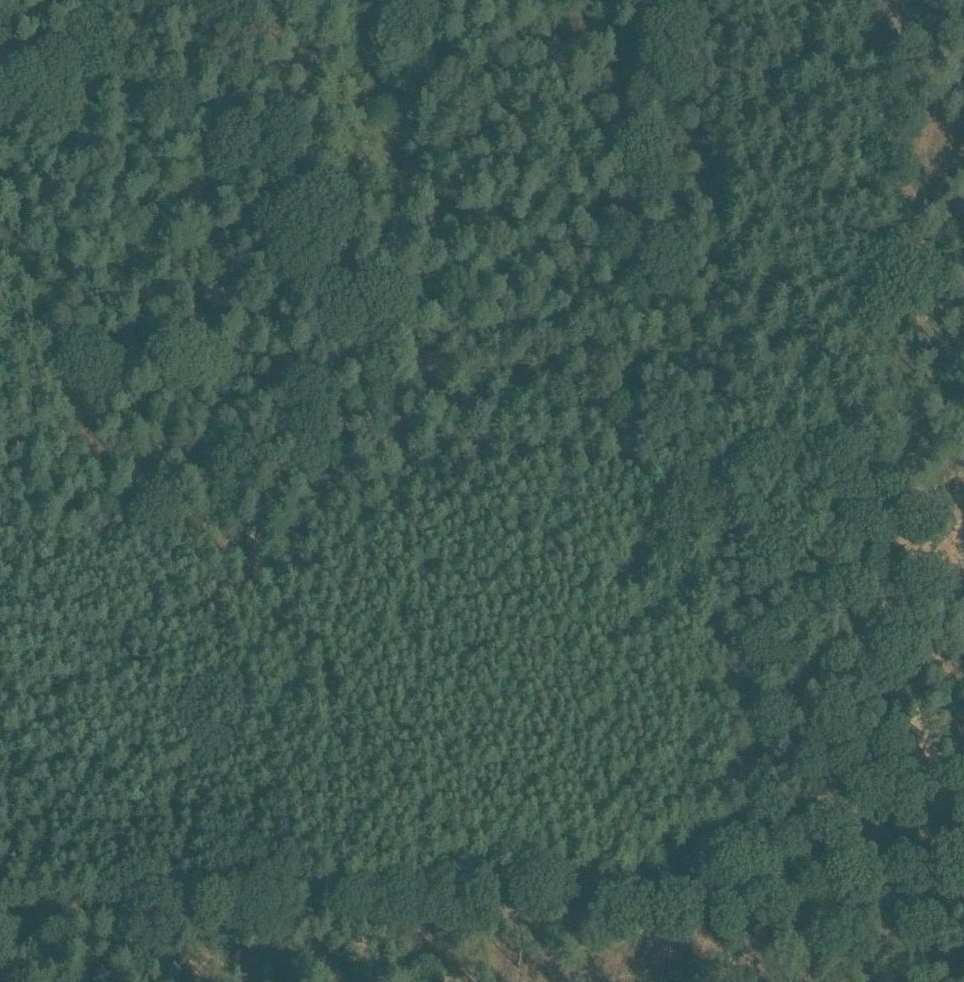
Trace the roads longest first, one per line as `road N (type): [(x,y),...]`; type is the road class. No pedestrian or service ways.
road 1 (track): [(0,918),(963,854)]

